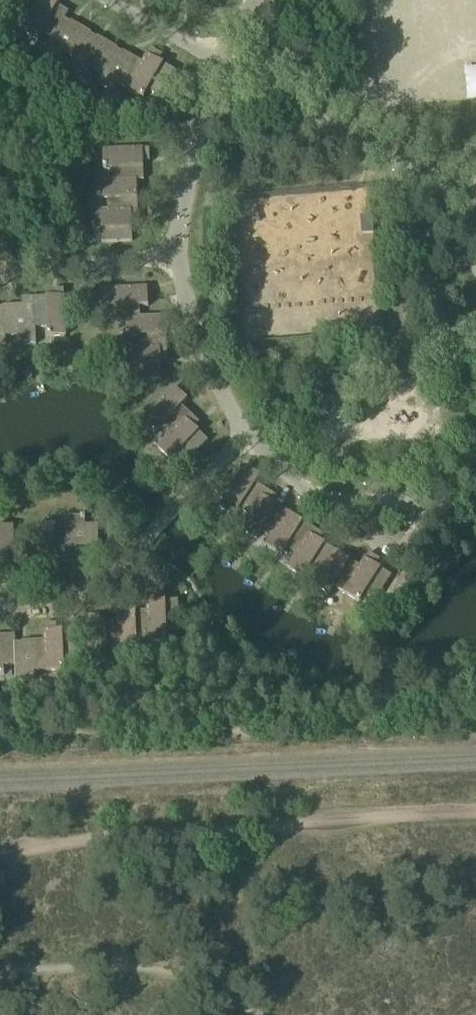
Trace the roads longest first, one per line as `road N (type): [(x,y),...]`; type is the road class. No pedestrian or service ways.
road 1 (track): [(475,813),(98,837),(0,857)]

